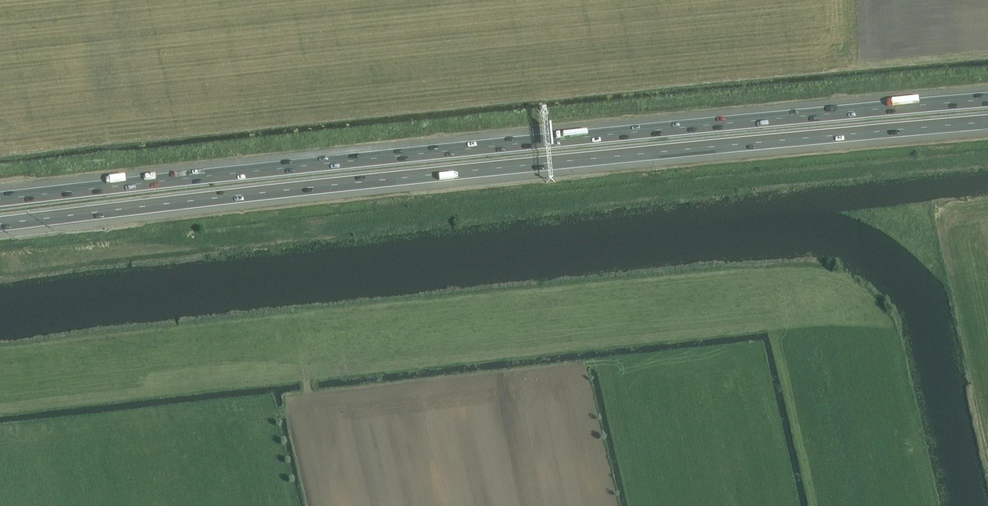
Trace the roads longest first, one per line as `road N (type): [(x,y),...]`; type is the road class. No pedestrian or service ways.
road 1 (motorway): [(0,223),(987,122)]
road 2 (motorway): [(987,99),(0,199)]

